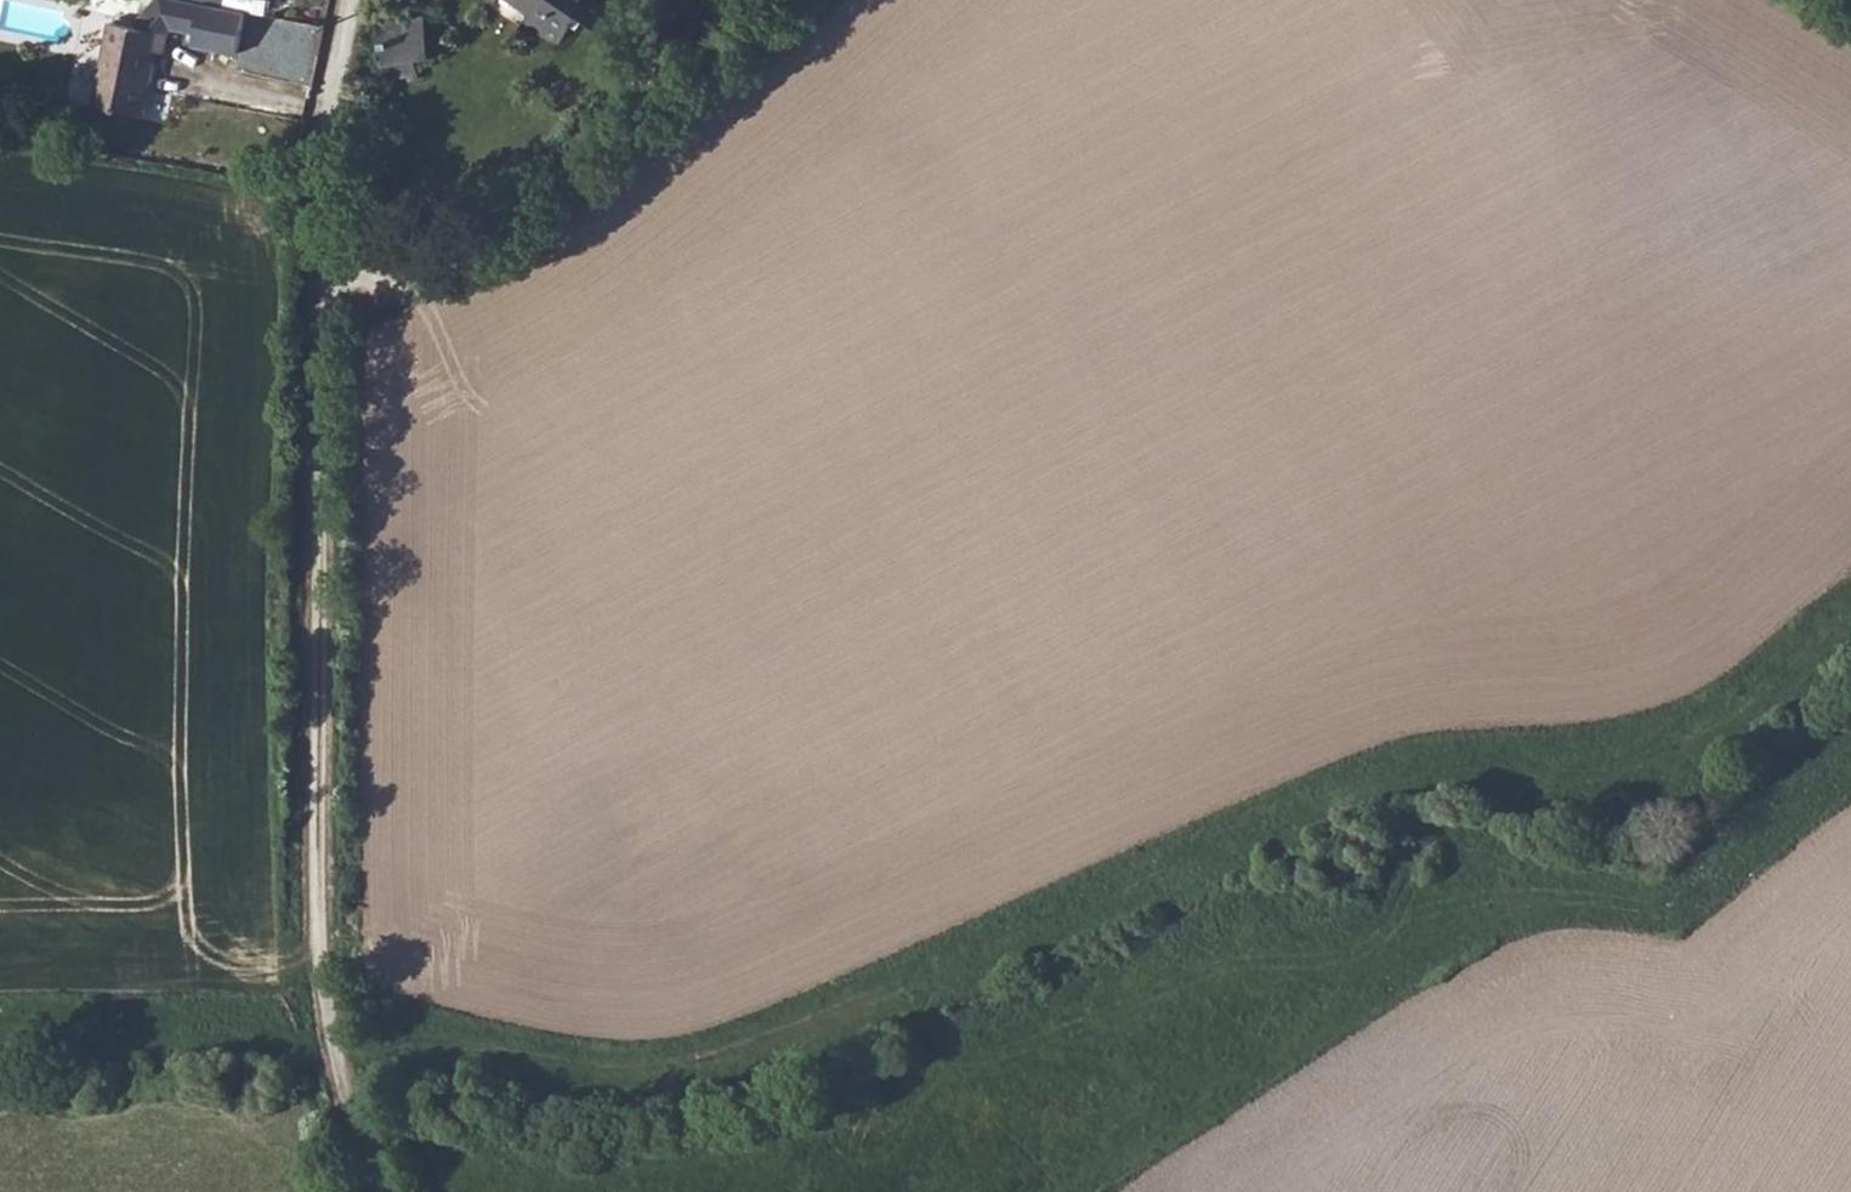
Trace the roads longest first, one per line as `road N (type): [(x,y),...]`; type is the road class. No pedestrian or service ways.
road 1 (track): [(375,1191),(346,1119),(313,740),(324,296)]
road 2 (unclassified): [(324,296),(347,0)]

